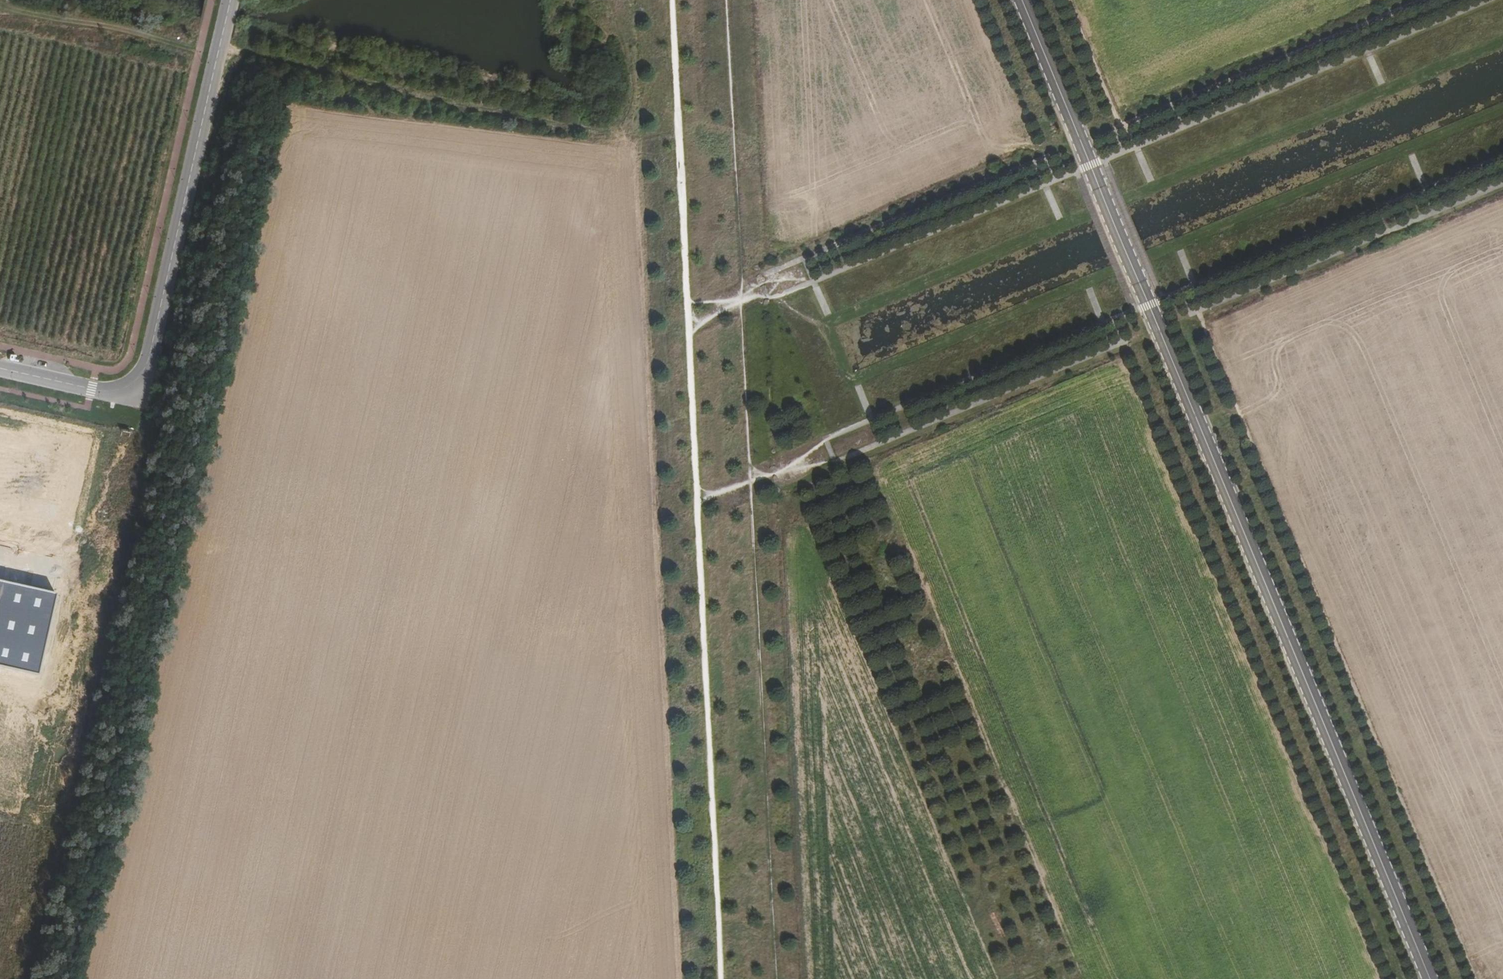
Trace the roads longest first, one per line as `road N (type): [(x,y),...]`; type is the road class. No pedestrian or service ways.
road 1 (unclassified): [(1022,0),(1430,978)]
road 2 (track): [(0,4),(200,51)]

